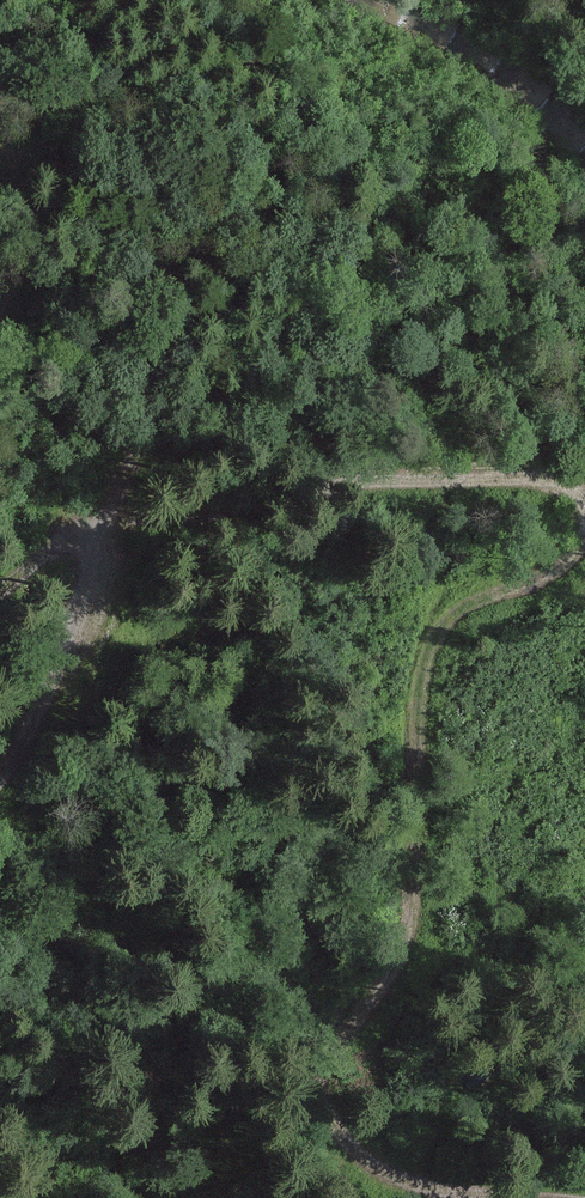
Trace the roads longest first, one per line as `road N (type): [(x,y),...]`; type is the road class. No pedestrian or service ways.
road 1 (track): [(584,559),(467,611),(440,646),(423,690),(446,787),(442,899),(346,1044),(335,1097),(346,1138),(395,1183),(476,1197)]
road 2 (track): [(77,526),(338,479),(564,463),(584,473)]
road 3 (track): [(0,762),(54,641),(77,526)]
road 4 (track): [(0,325),(23,282),(35,202),(0,91)]

